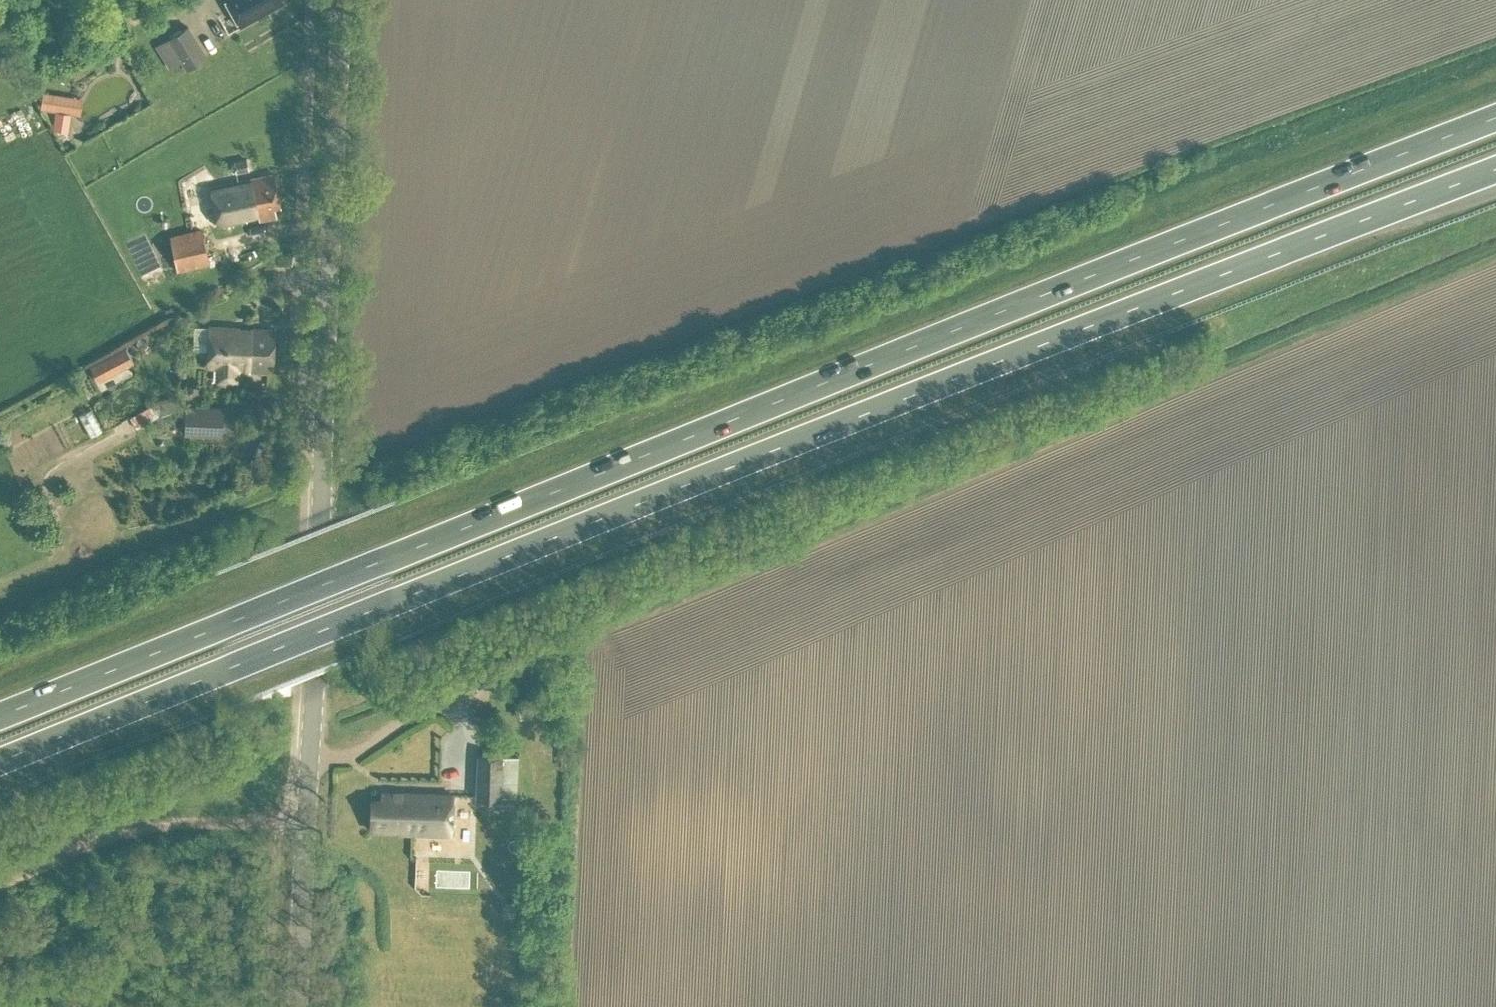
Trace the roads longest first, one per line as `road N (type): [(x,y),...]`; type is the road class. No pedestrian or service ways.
road 1 (trunk): [(1495,118),(0,714)]
road 2 (trunk): [(0,763),(775,448),(1495,170)]
road 3 (tertiary): [(299,1006),(342,0)]
road 4 (track): [(308,825),(121,831),(0,872)]

